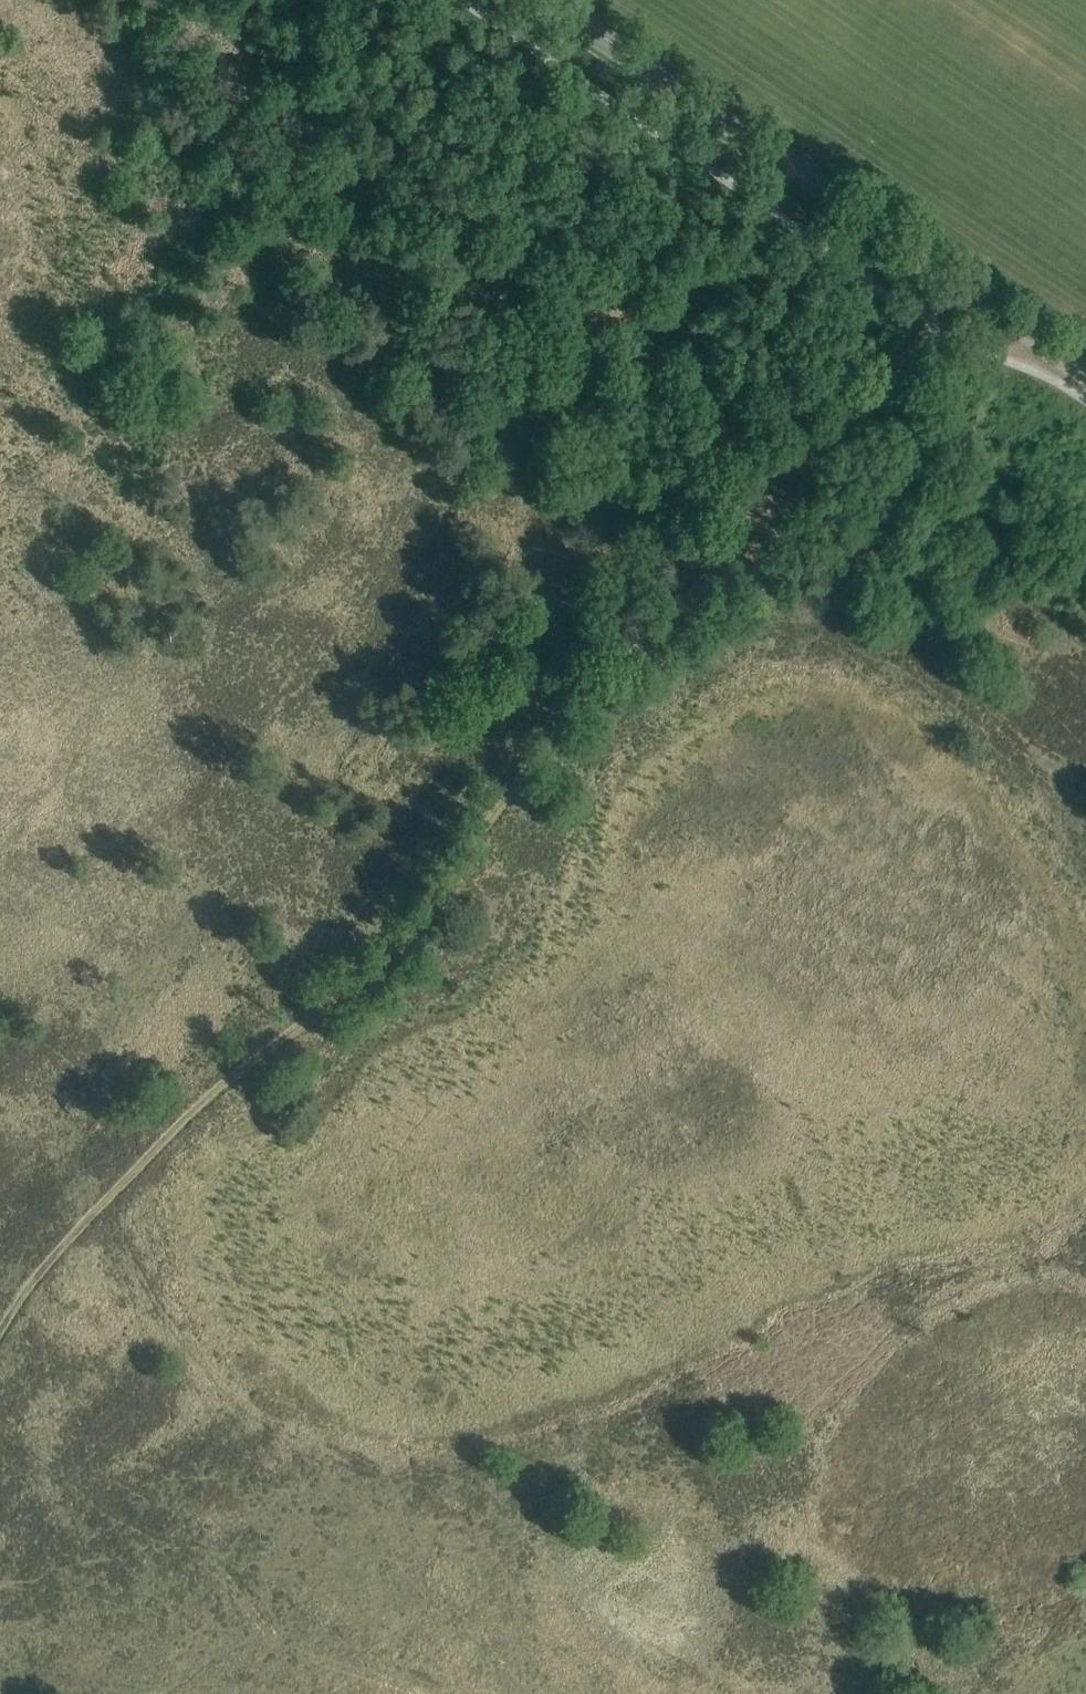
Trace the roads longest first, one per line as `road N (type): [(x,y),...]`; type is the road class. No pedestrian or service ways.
road 1 (tertiary): [(1085,363),(546,0)]

